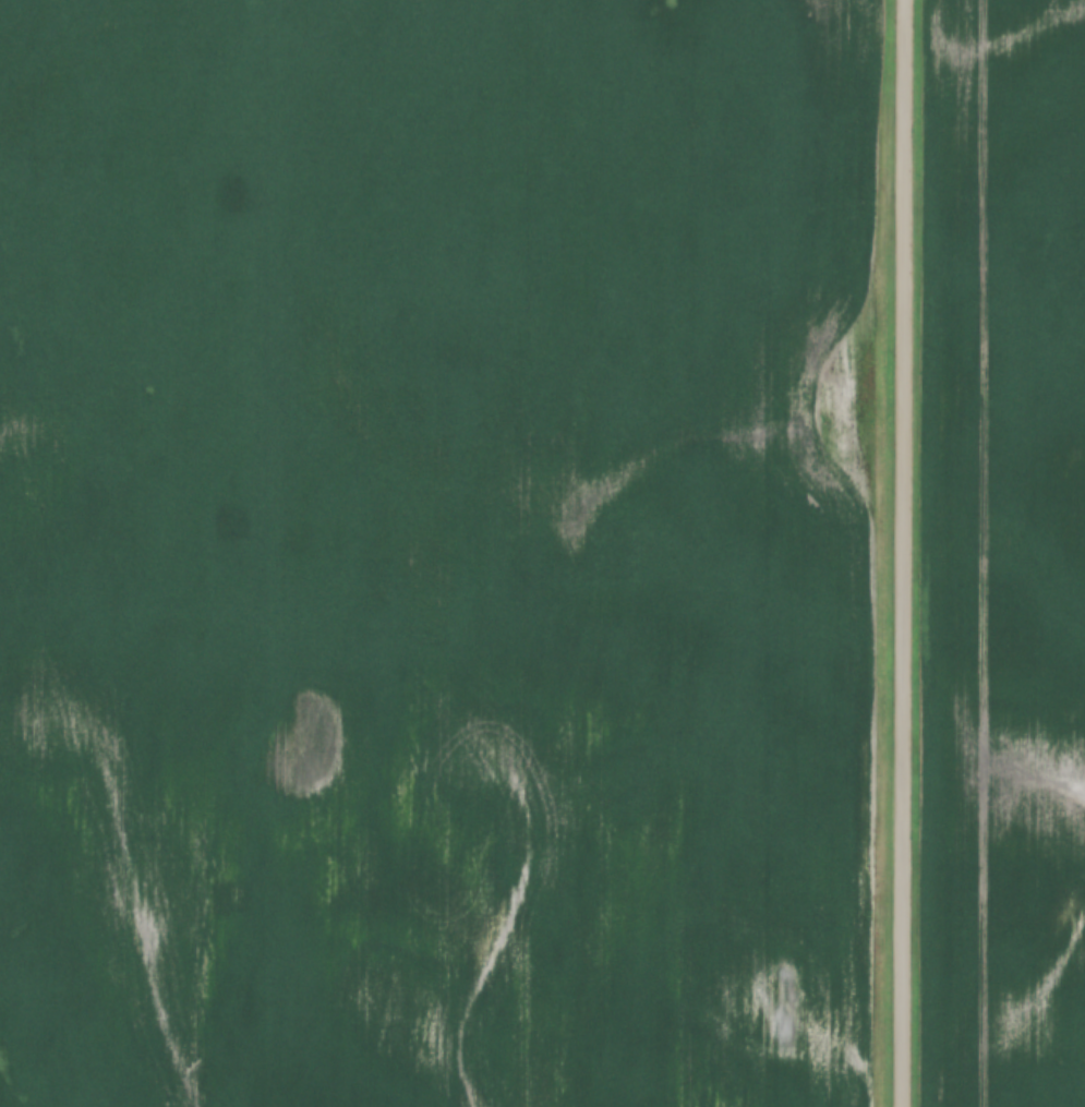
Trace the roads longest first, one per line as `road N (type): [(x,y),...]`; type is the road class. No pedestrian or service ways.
road 1 (residential): [(909,0),(905,1106)]

